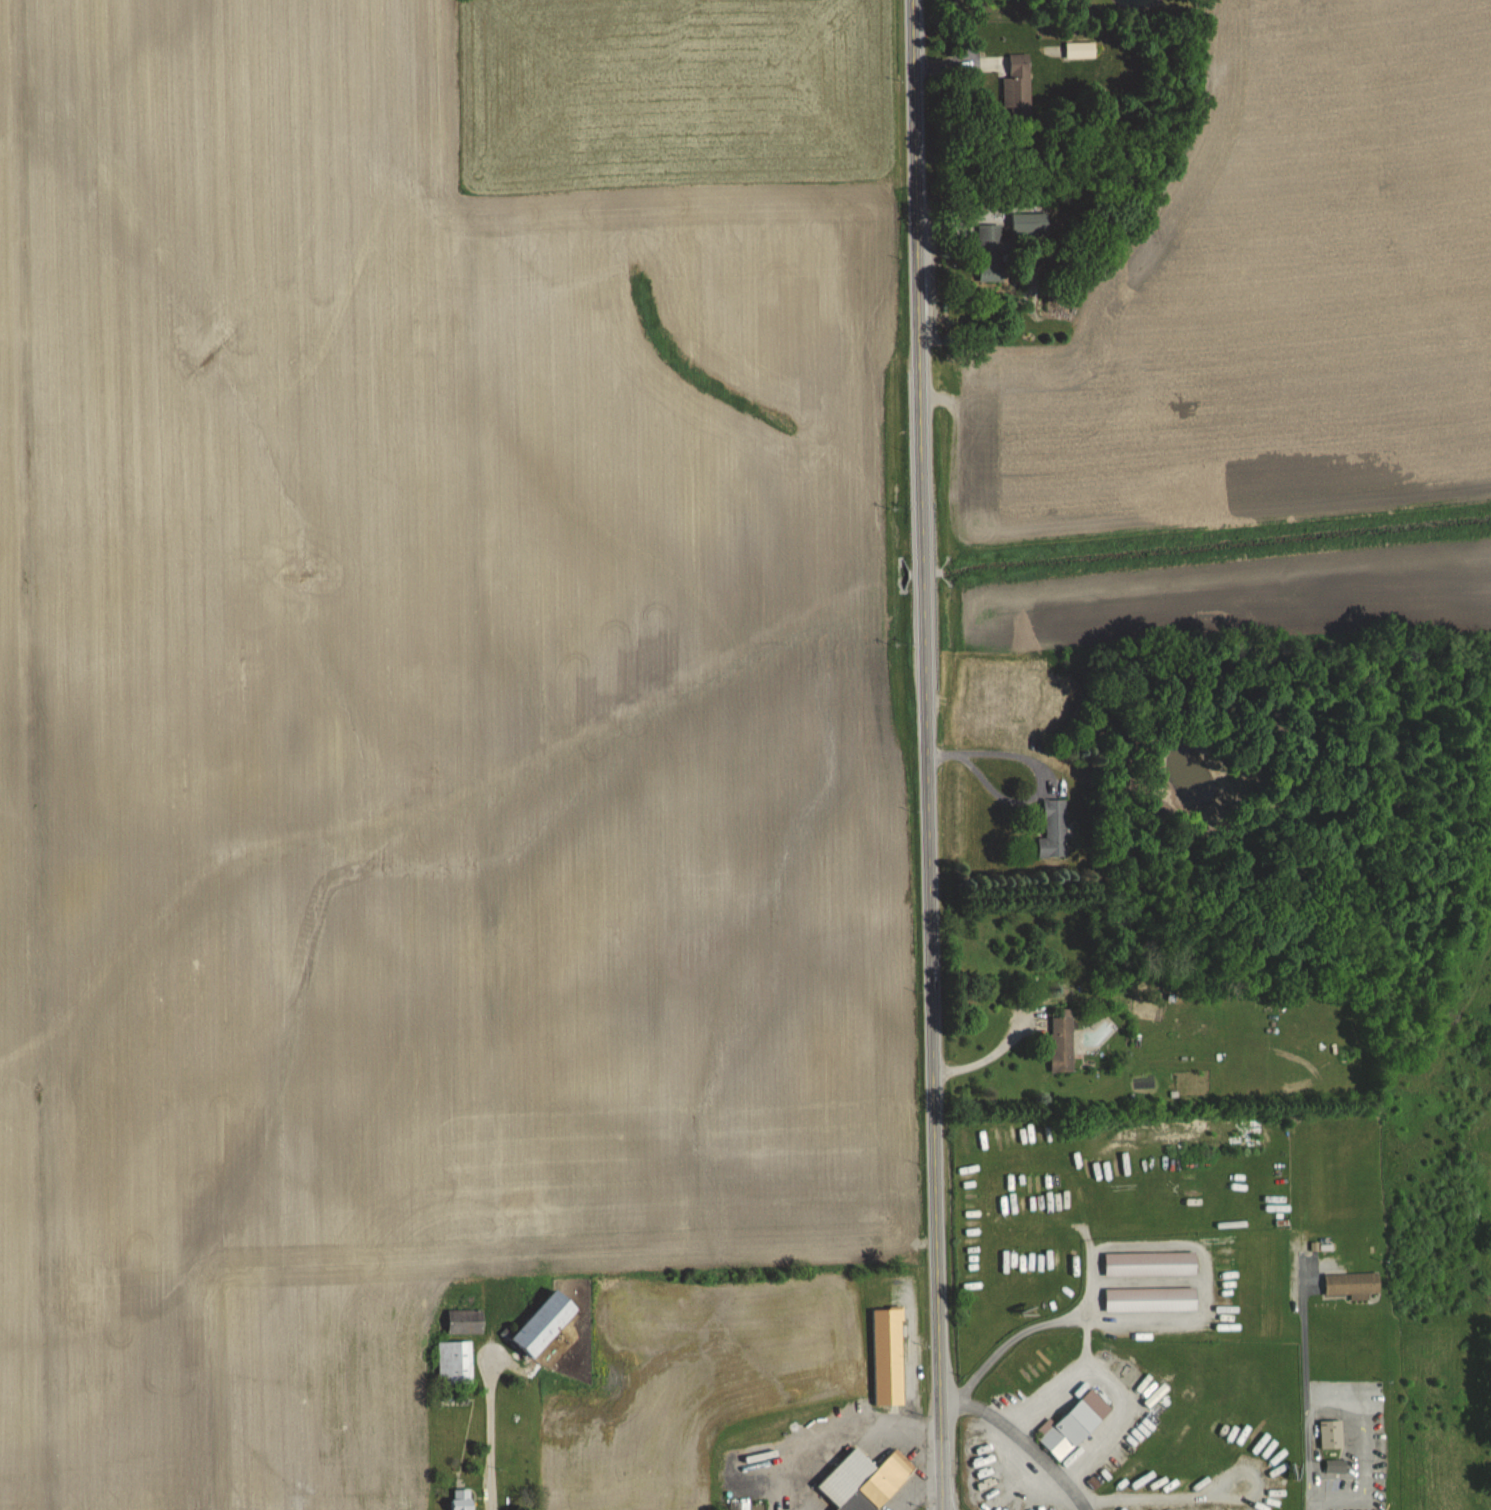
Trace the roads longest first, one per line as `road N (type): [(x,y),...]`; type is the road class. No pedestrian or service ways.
road 1 (primary): [(948,1509),(913,0)]

